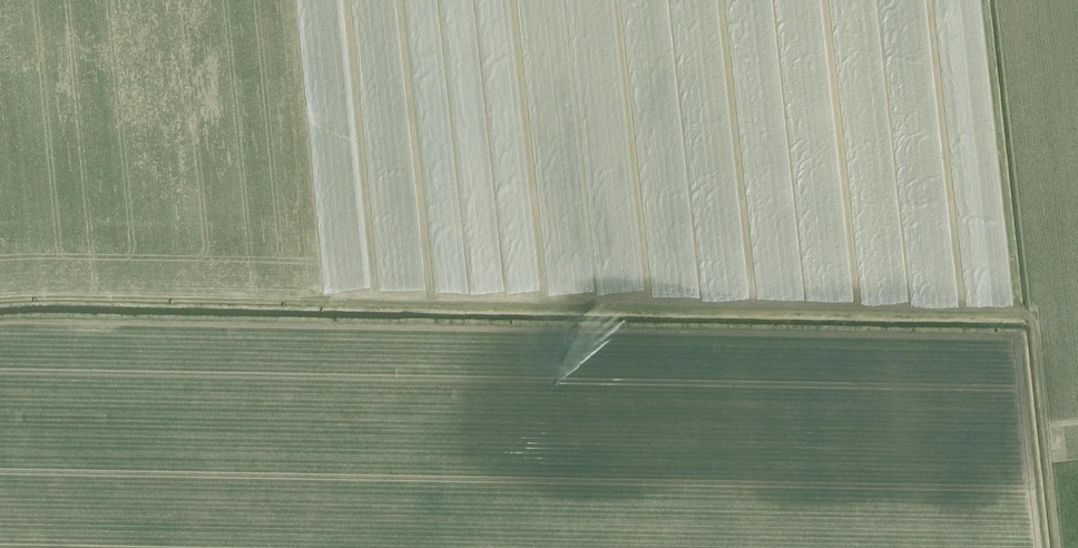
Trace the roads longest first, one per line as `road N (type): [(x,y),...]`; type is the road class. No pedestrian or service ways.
road 1 (track): [(1059,547),(1033,318),(1019,313),(0,300)]

